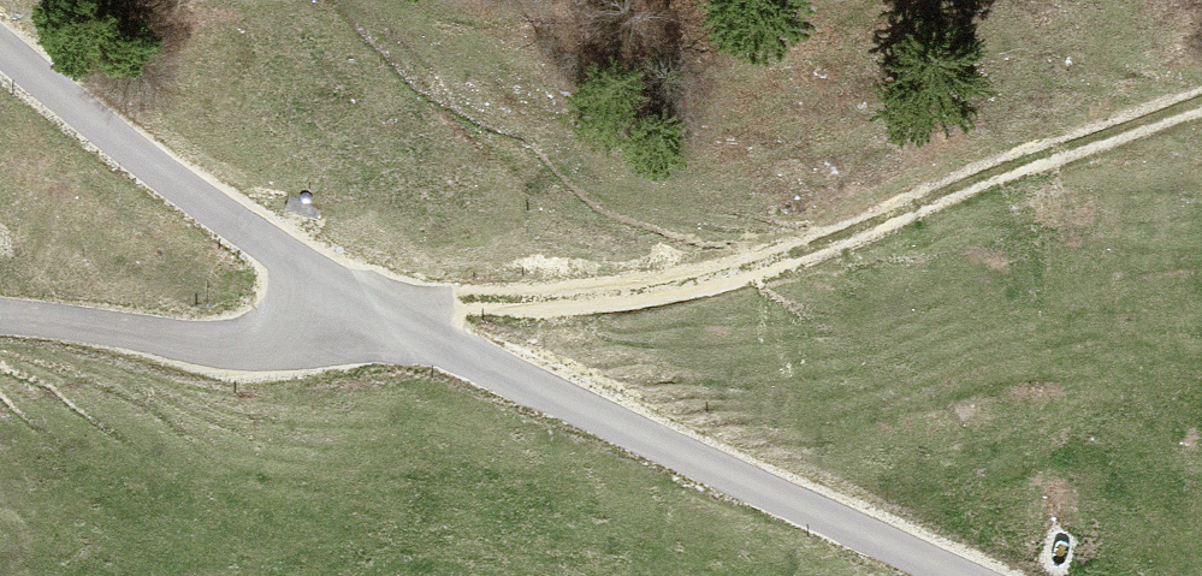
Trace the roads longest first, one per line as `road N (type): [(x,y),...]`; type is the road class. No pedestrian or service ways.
road 1 (track): [(1201,96),(711,273),(648,288),(407,295),(360,304)]
road 2 (unclassified): [(957,575),(360,304)]
road 3 (unclassified): [(360,304),(0,43)]
road 4 (unclassified): [(0,317),(234,346),(271,345),(360,304)]

